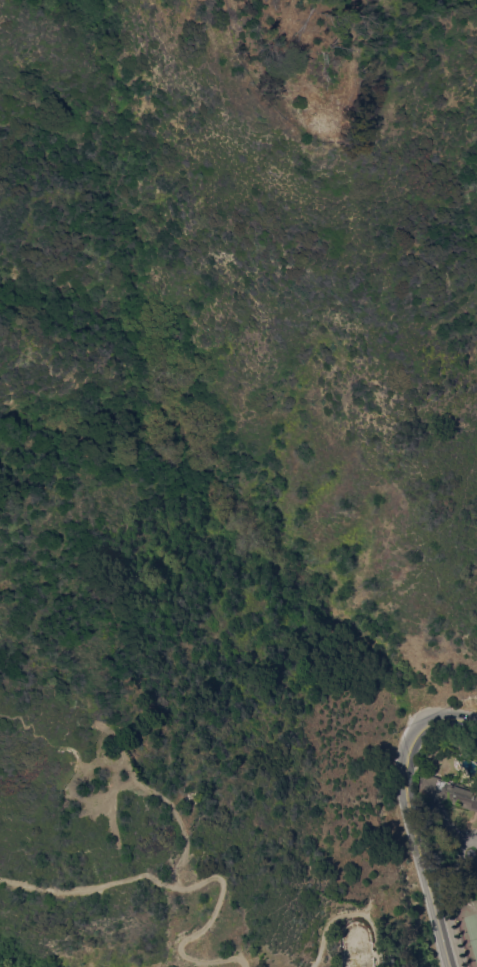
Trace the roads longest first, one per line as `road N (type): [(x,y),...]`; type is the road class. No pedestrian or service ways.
road 1 (track): [(0,878),(65,891),(145,875),(183,888),(217,876),(225,887),(215,913),(181,943),(181,953),(201,961),(235,957),(244,966)]
road 2 (residential): [(452,966),(409,810),(406,762),(431,724),(476,725)]
road 3 (track): [(183,888),(177,874),(189,834),(175,805),(144,787),(96,801)]
road 4 (track): [(312,966),(324,925),(344,914),(374,924),(379,966)]
road 5 (track): [(138,787),(125,763),(81,765),(63,789),(96,801)]

